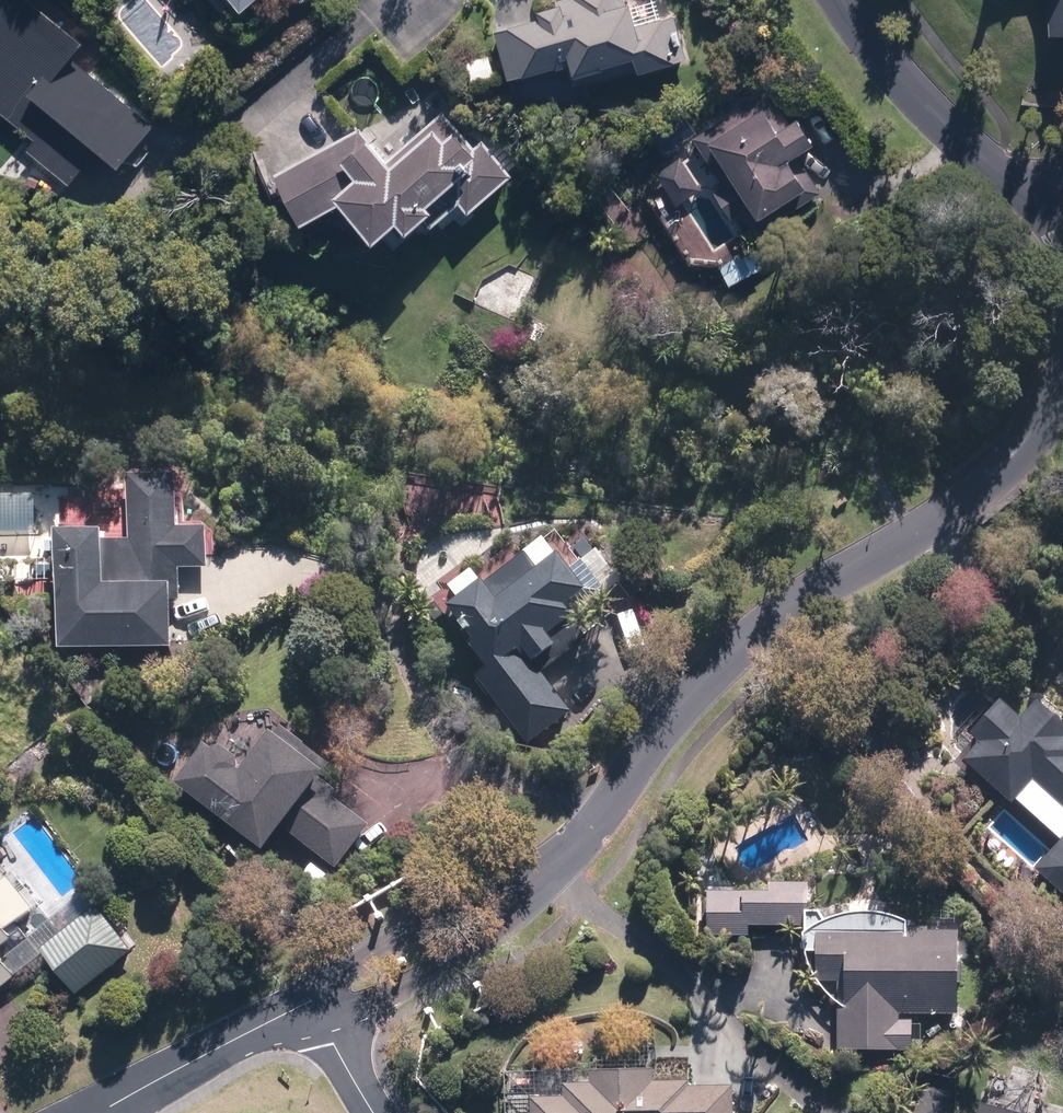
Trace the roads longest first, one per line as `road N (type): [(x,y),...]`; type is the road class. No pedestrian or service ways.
road 1 (residential): [(580,843),(699,691),(753,636),(1011,467),(1062,392)]
road 2 (residential): [(580,843),(539,896),(467,956),(383,998),(314,1009)]
road 3 (residential): [(314,1009),(377,957),(580,843)]
road 4 (residential): [(1044,210),(903,85),(841,0)]
road 5 (residential): [(314,1009),(101,1112)]
road 6 (residential): [(375,1112),(314,1009)]

